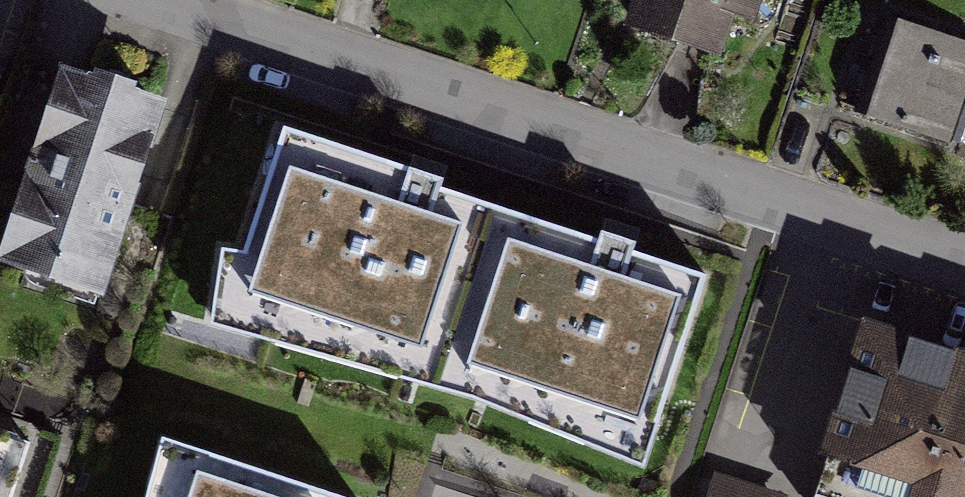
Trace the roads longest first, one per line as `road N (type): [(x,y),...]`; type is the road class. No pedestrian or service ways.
road 1 (residential): [(175,0),(964,261)]

